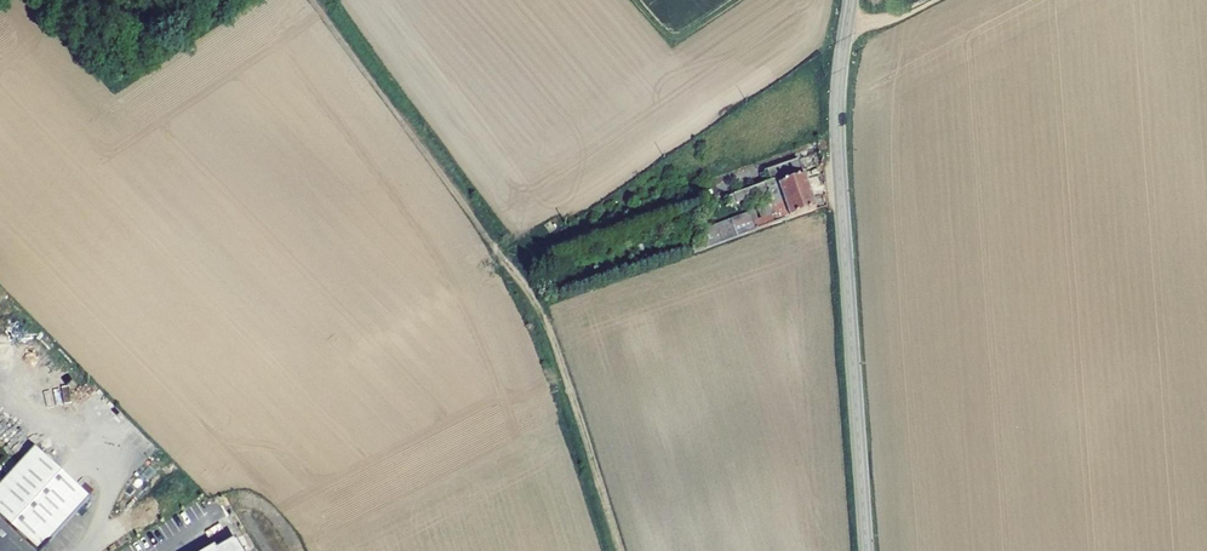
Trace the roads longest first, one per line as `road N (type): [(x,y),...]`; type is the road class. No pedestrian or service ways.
road 1 (track): [(617,550),(544,313),(311,0)]
road 2 (tertiary): [(865,550),(837,124),(851,0)]

